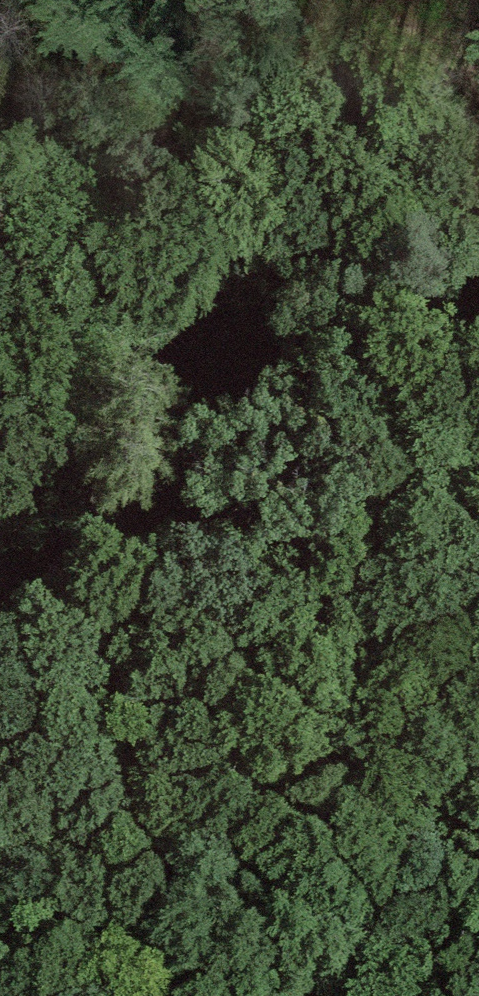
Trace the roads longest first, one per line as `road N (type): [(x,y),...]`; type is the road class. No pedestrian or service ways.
road 1 (track): [(0,886),(66,840),(298,522),(328,347),(476,0)]
road 2 (track): [(378,995),(0,975)]
road 3 (track): [(0,326),(187,379),(328,347)]

